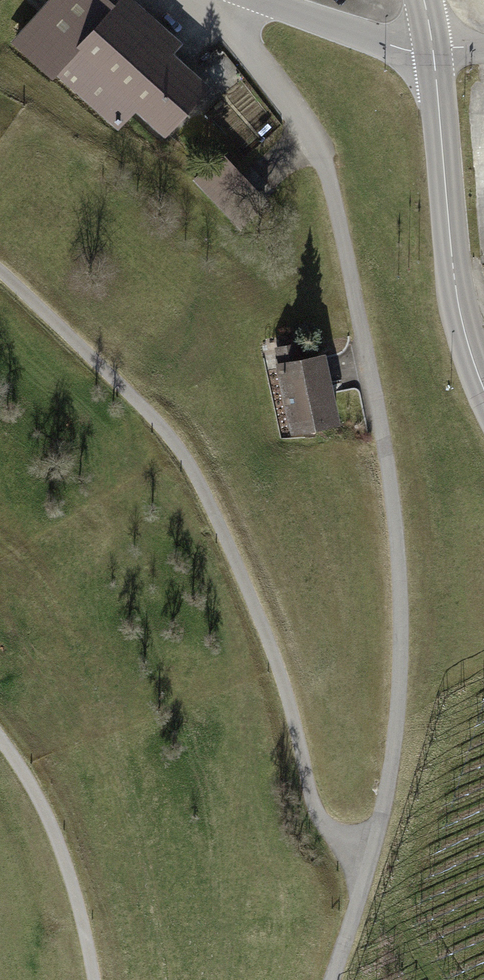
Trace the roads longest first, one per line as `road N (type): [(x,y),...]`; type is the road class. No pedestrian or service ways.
road 1 (track): [(197,0),(323,156),(382,443),(398,590),(396,695),(382,791),(327,979)]
road 2 (track): [(361,866),(327,833),(308,791),(285,697),(206,499),(138,404),(0,272)]
road 3 (secondary): [(483,389),(443,238),(432,45)]
road 4 (track): [(87,979),(73,896),(36,803),(0,748)]
road 5 (residential): [(252,0),(344,30),(432,45)]

